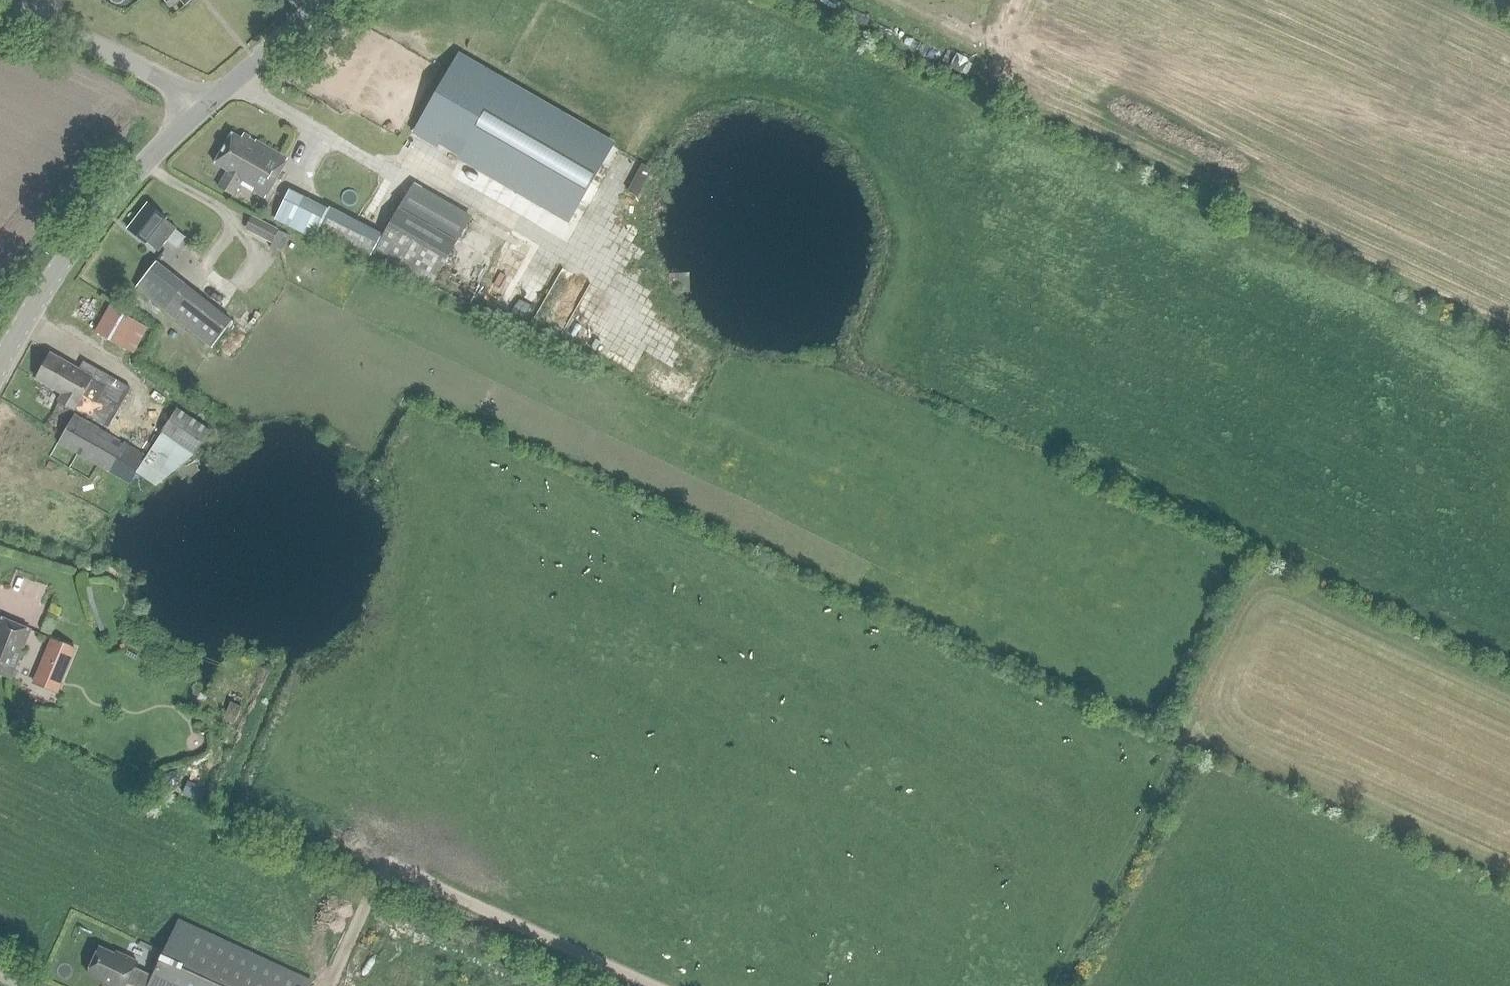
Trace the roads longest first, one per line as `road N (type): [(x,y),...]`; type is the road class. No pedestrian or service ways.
road 1 (tertiary): [(0,362),(97,214),(200,111)]
road 2 (unclassified): [(200,111),(158,76),(0,3)]
road 3 (tertiary): [(200,111),(327,0)]

